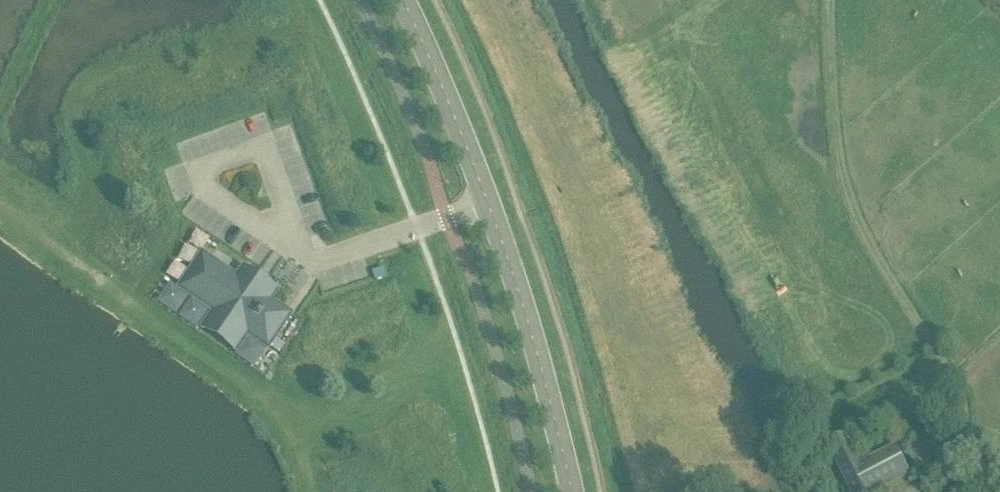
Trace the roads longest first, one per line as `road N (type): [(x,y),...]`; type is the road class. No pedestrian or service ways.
road 1 (unclassified): [(572,491),(512,273),(403,0)]
road 2 (track): [(949,460),(961,435),(957,392),(882,268),(839,160),(830,0)]

